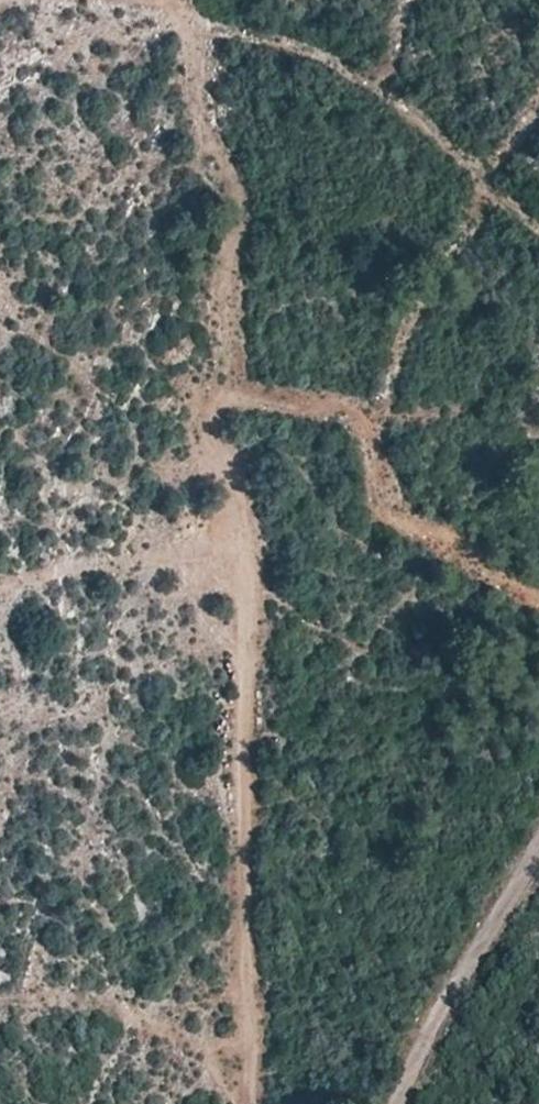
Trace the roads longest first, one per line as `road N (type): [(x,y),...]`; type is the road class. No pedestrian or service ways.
road 1 (track): [(538,833),(406,1103)]

